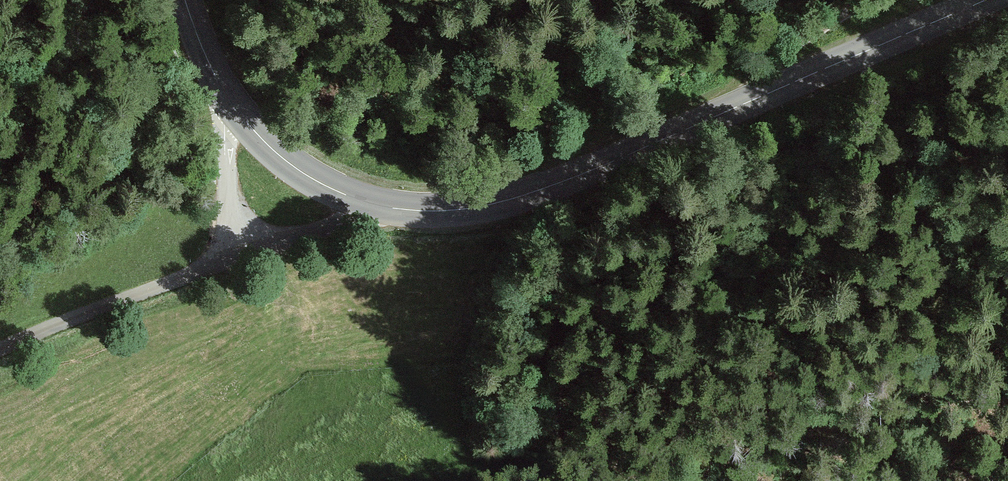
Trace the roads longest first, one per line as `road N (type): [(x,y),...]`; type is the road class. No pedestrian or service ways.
road 1 (secondary): [(366,204),(435,212),(545,189),(989,0)]
road 2 (unclassified): [(242,253),(0,350)]
road 3 (track): [(863,0),(730,85),(688,133)]
road 4 (secondary): [(232,103),(289,163),(366,204)]
road 5 (unclassified): [(232,103),(224,146),(242,253)]
road 6 (unclassified): [(242,253),(345,222),(366,204)]

